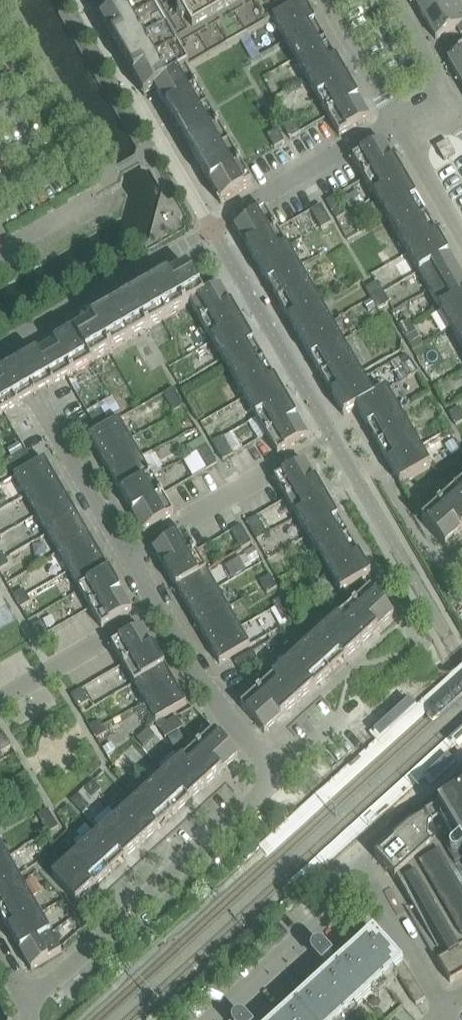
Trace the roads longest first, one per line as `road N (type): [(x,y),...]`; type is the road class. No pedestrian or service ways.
road 1 (residential): [(7,347),(394,120)]
road 2 (residential): [(25,999),(278,776)]
road 3 (residential): [(125,555),(7,347)]
road 4 (residential): [(278,776),(227,719),(159,608)]
road 5 (residential): [(212,1019),(349,894),(363,890)]
road 6 (residential): [(0,698),(159,608)]
road 7 (residential): [(125,555),(279,465)]
road 8 (residential): [(453,1019),(381,903),(363,890)]
road 9 (residential): [(394,120),(324,0)]
road 10 (residential): [(461,237),(394,120)]

